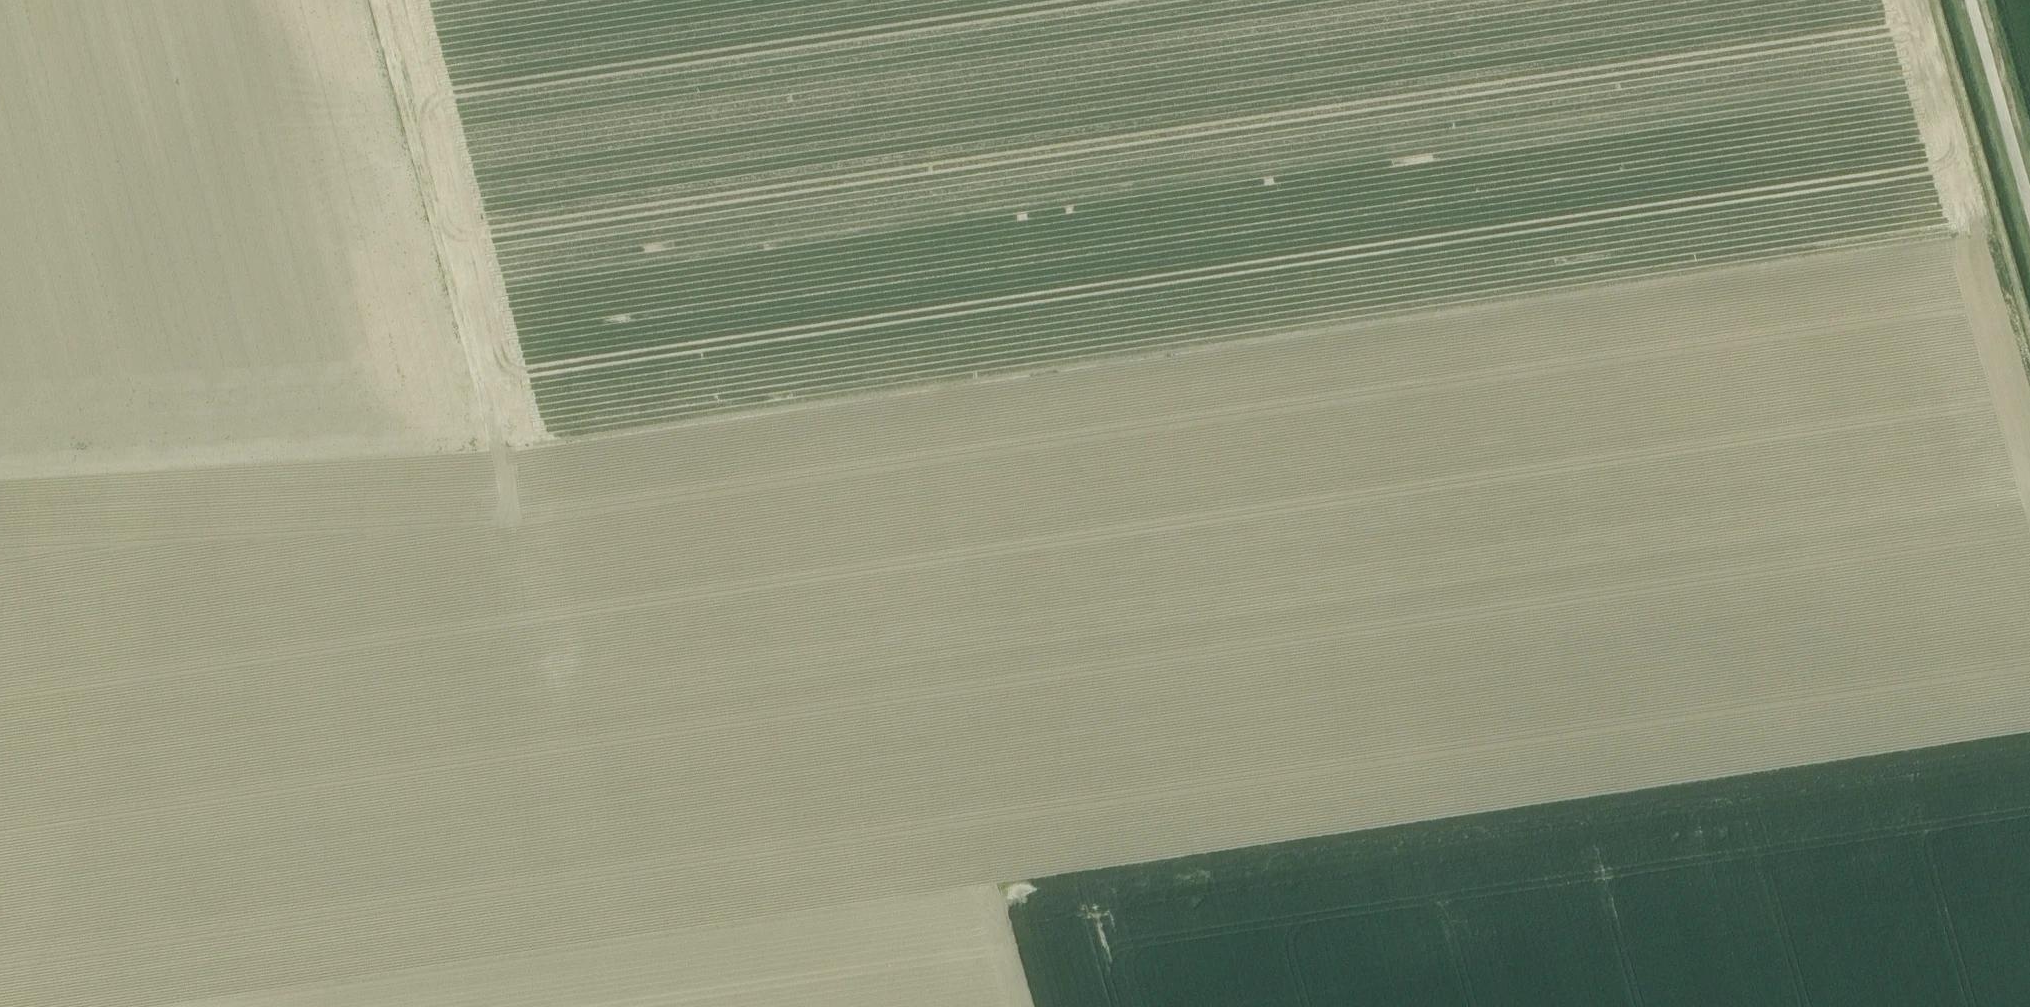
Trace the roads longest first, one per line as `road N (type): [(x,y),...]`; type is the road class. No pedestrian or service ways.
road 1 (unclassified): [(2029,212),(1968,0)]

